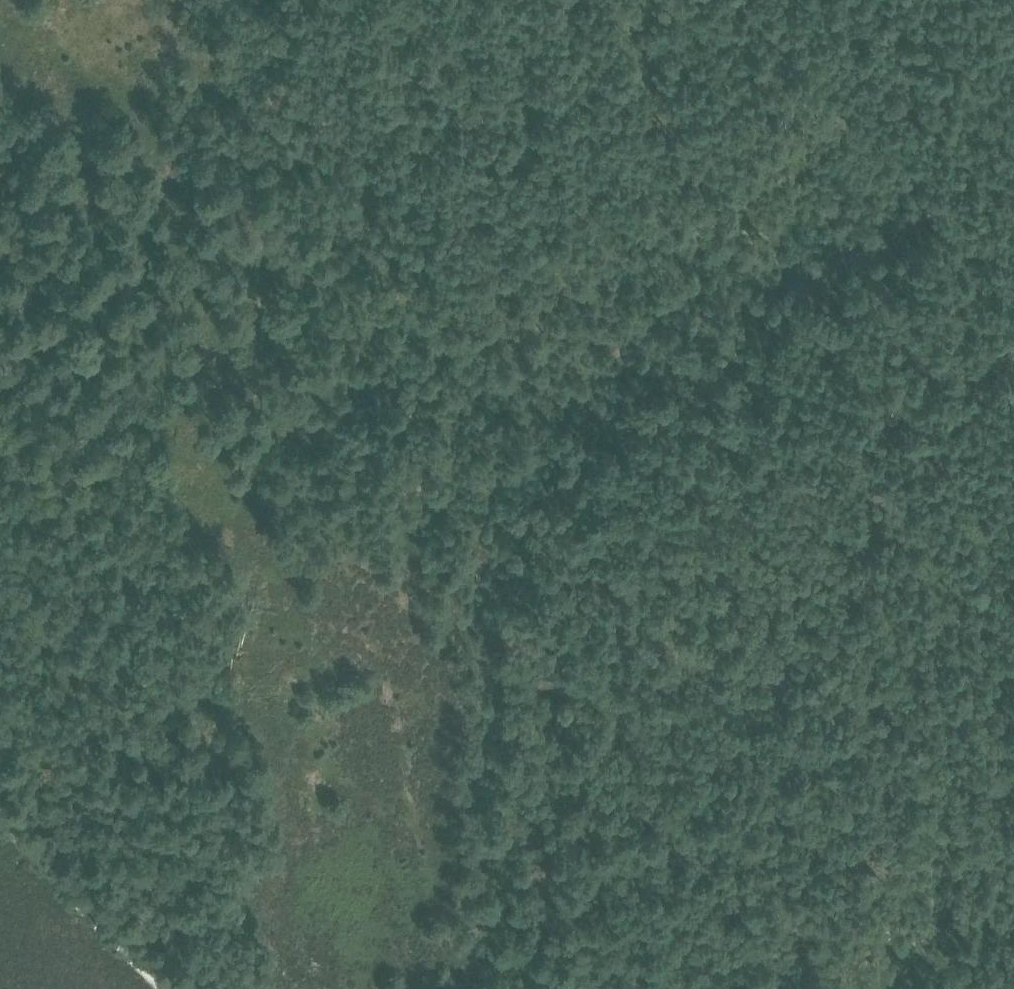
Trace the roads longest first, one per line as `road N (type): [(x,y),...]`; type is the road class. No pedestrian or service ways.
road 1 (track): [(169,988),(0,836)]

